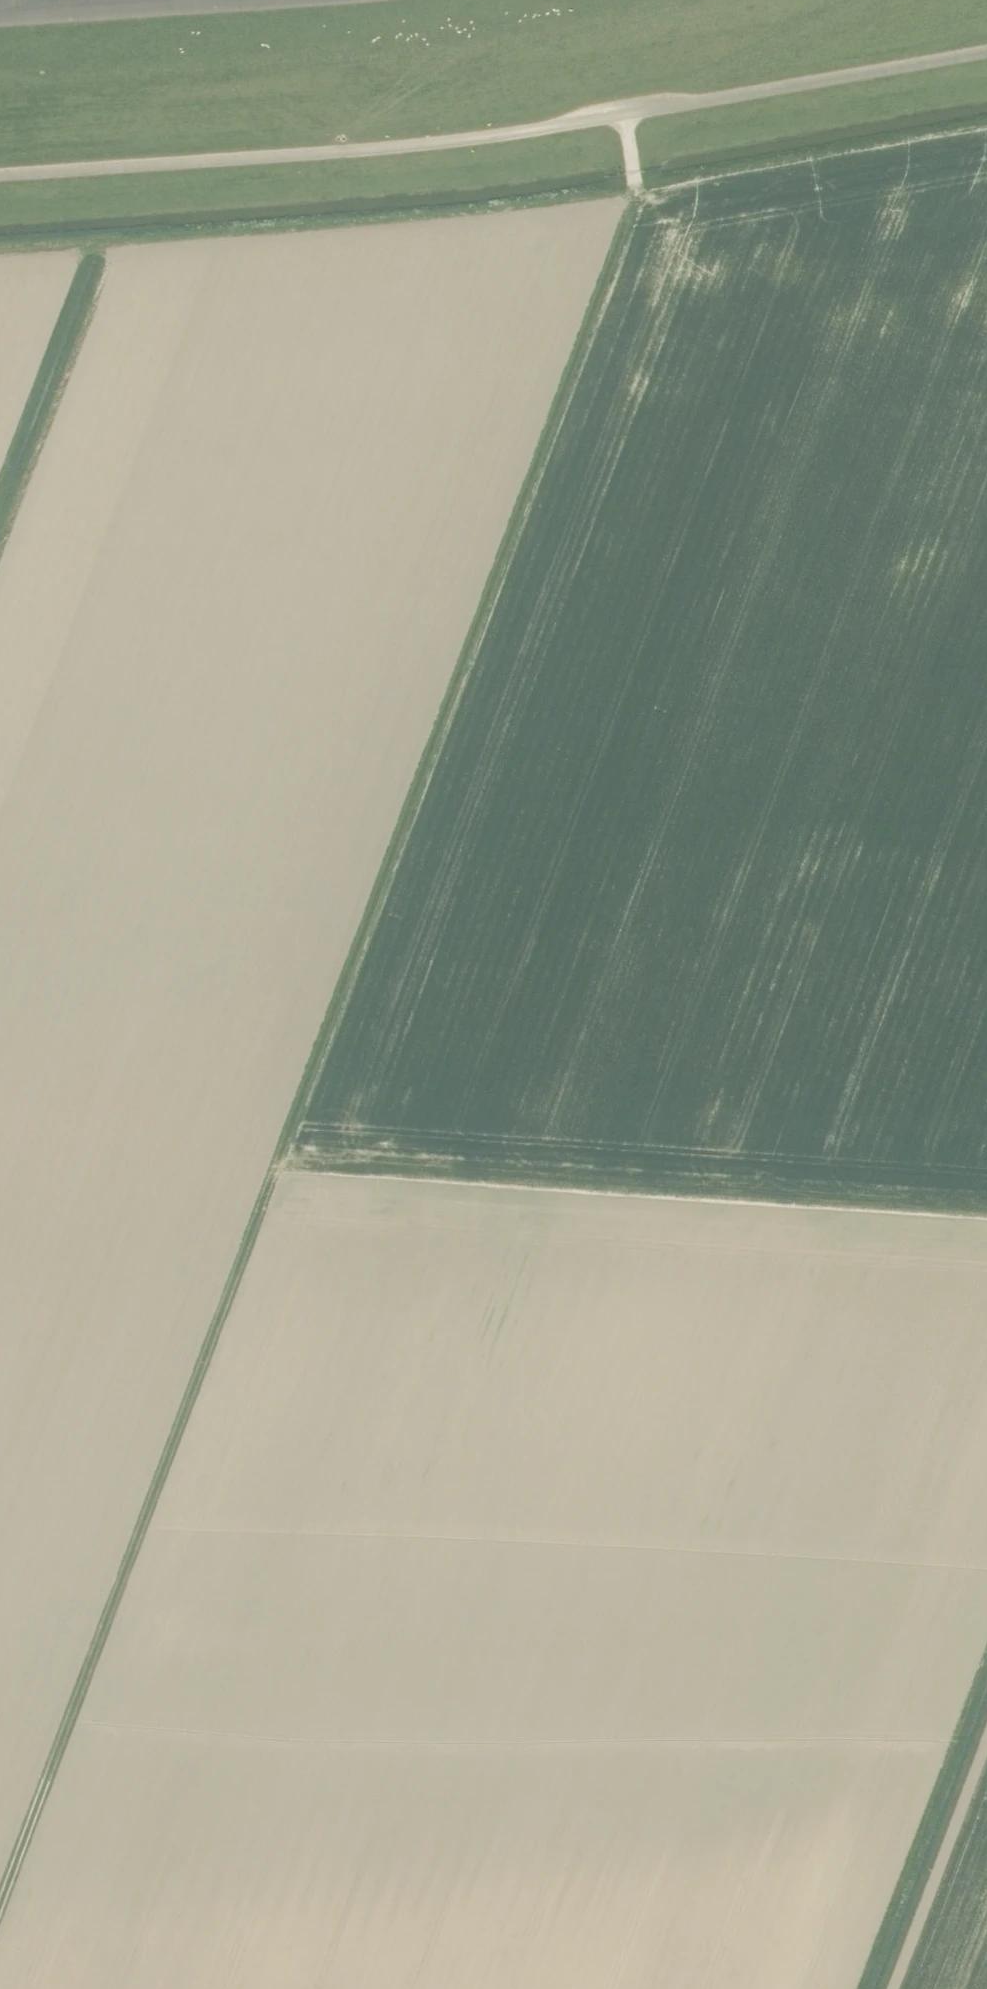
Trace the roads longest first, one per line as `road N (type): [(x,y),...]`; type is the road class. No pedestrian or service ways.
road 1 (track): [(0,17),(264,0)]
road 2 (track): [(643,110),(873,0)]

